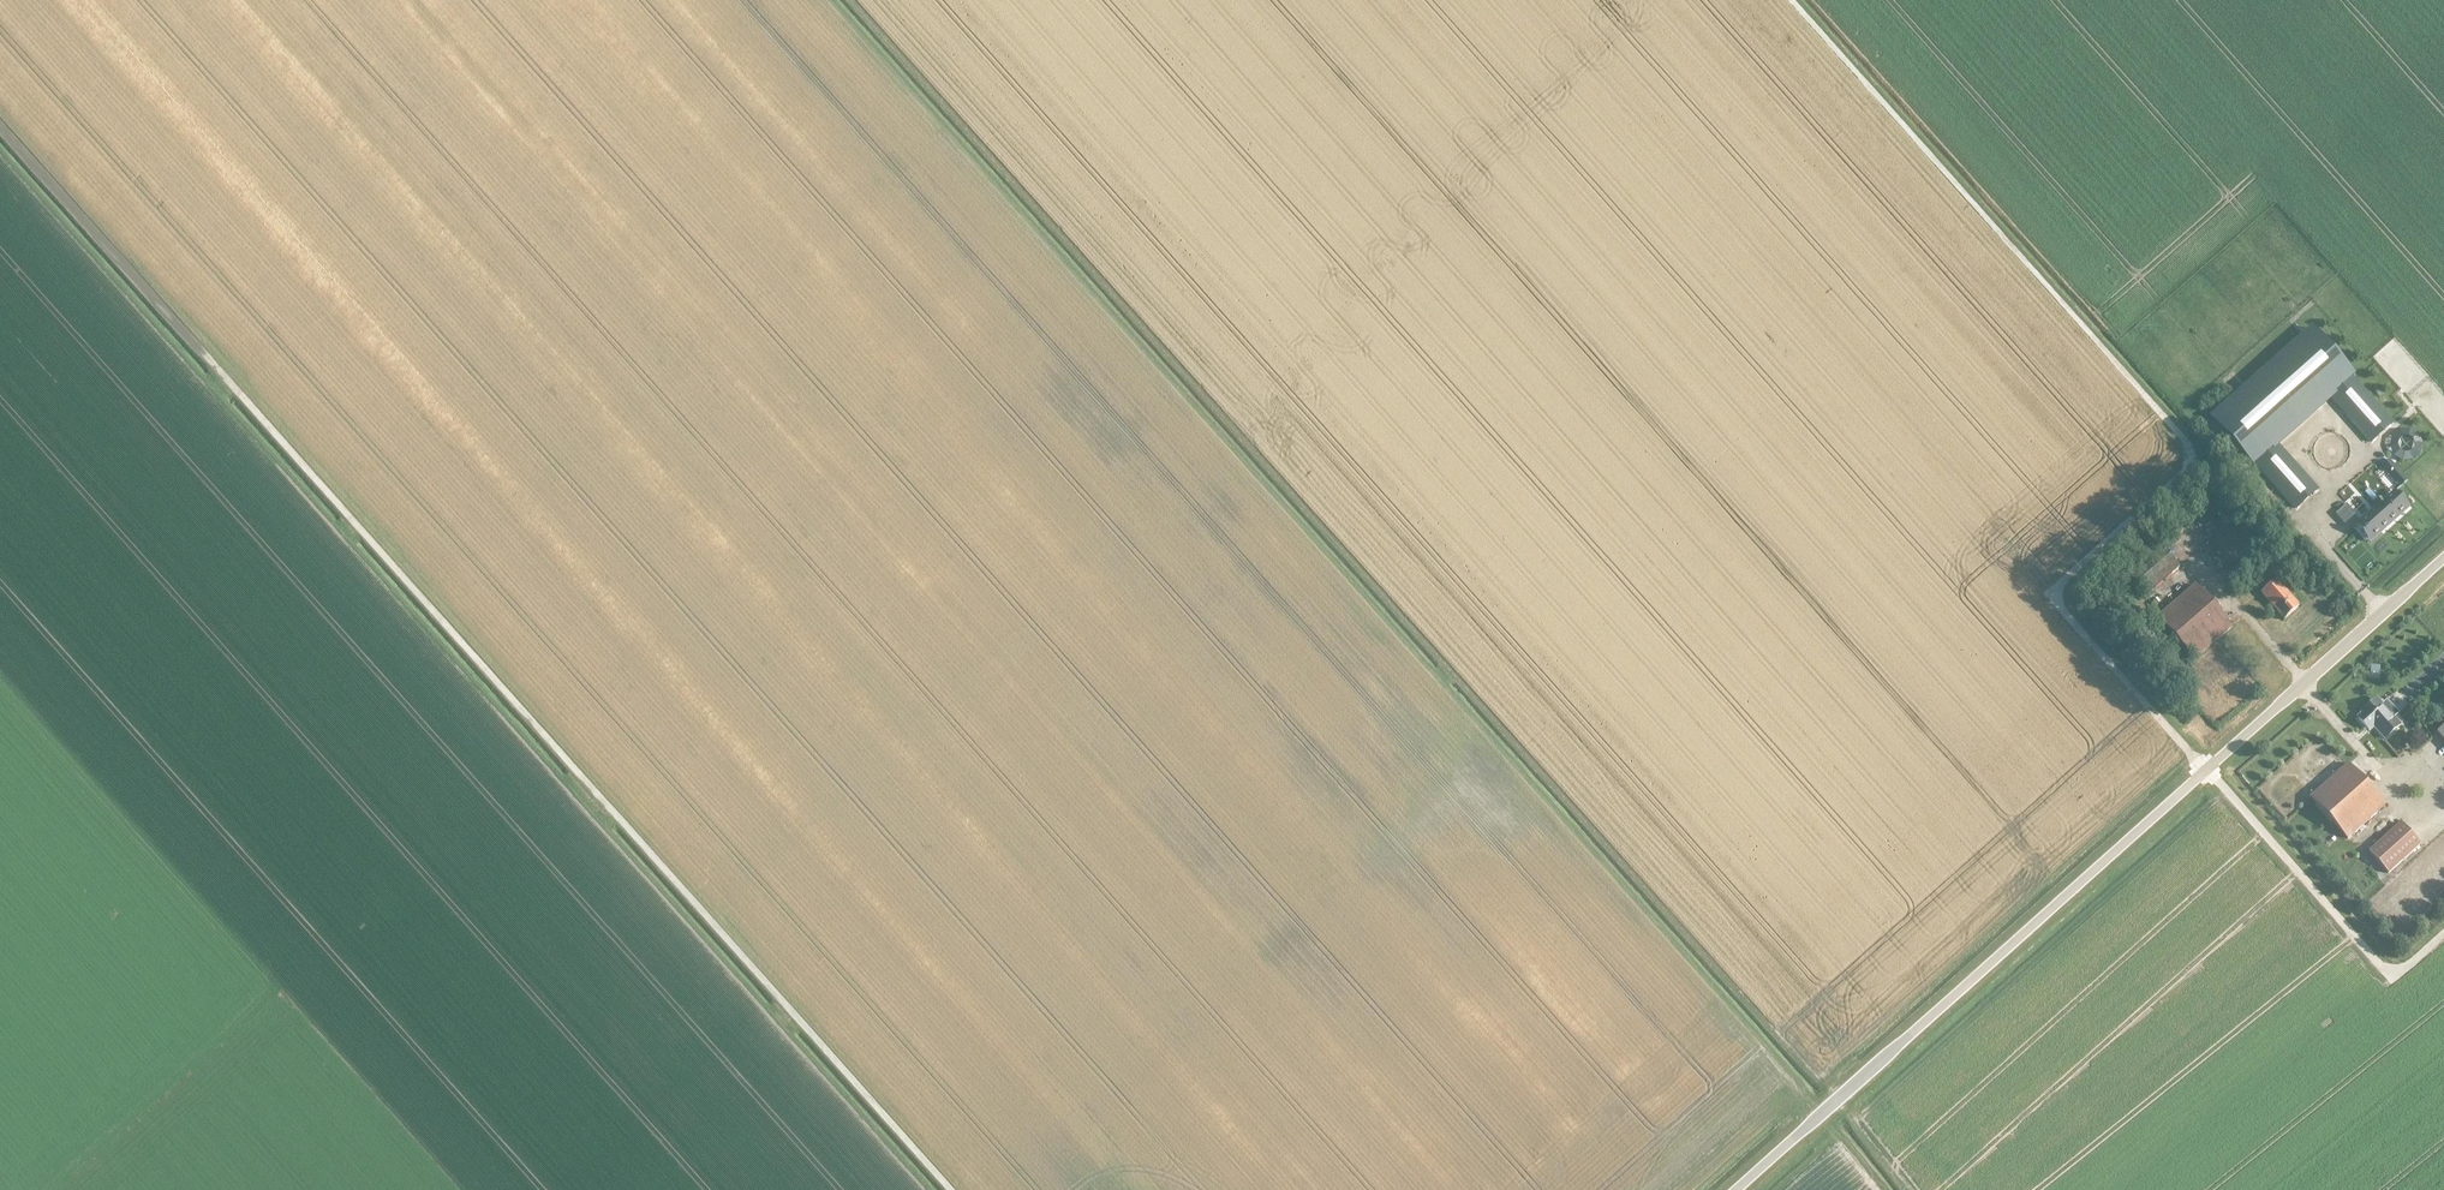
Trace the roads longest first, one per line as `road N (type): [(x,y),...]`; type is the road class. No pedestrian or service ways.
road 1 (track): [(1792,0),(2185,442),(2188,473),(2053,596),(2206,769)]
road 2 (unclassified): [(1737,1189),(2443,554)]

